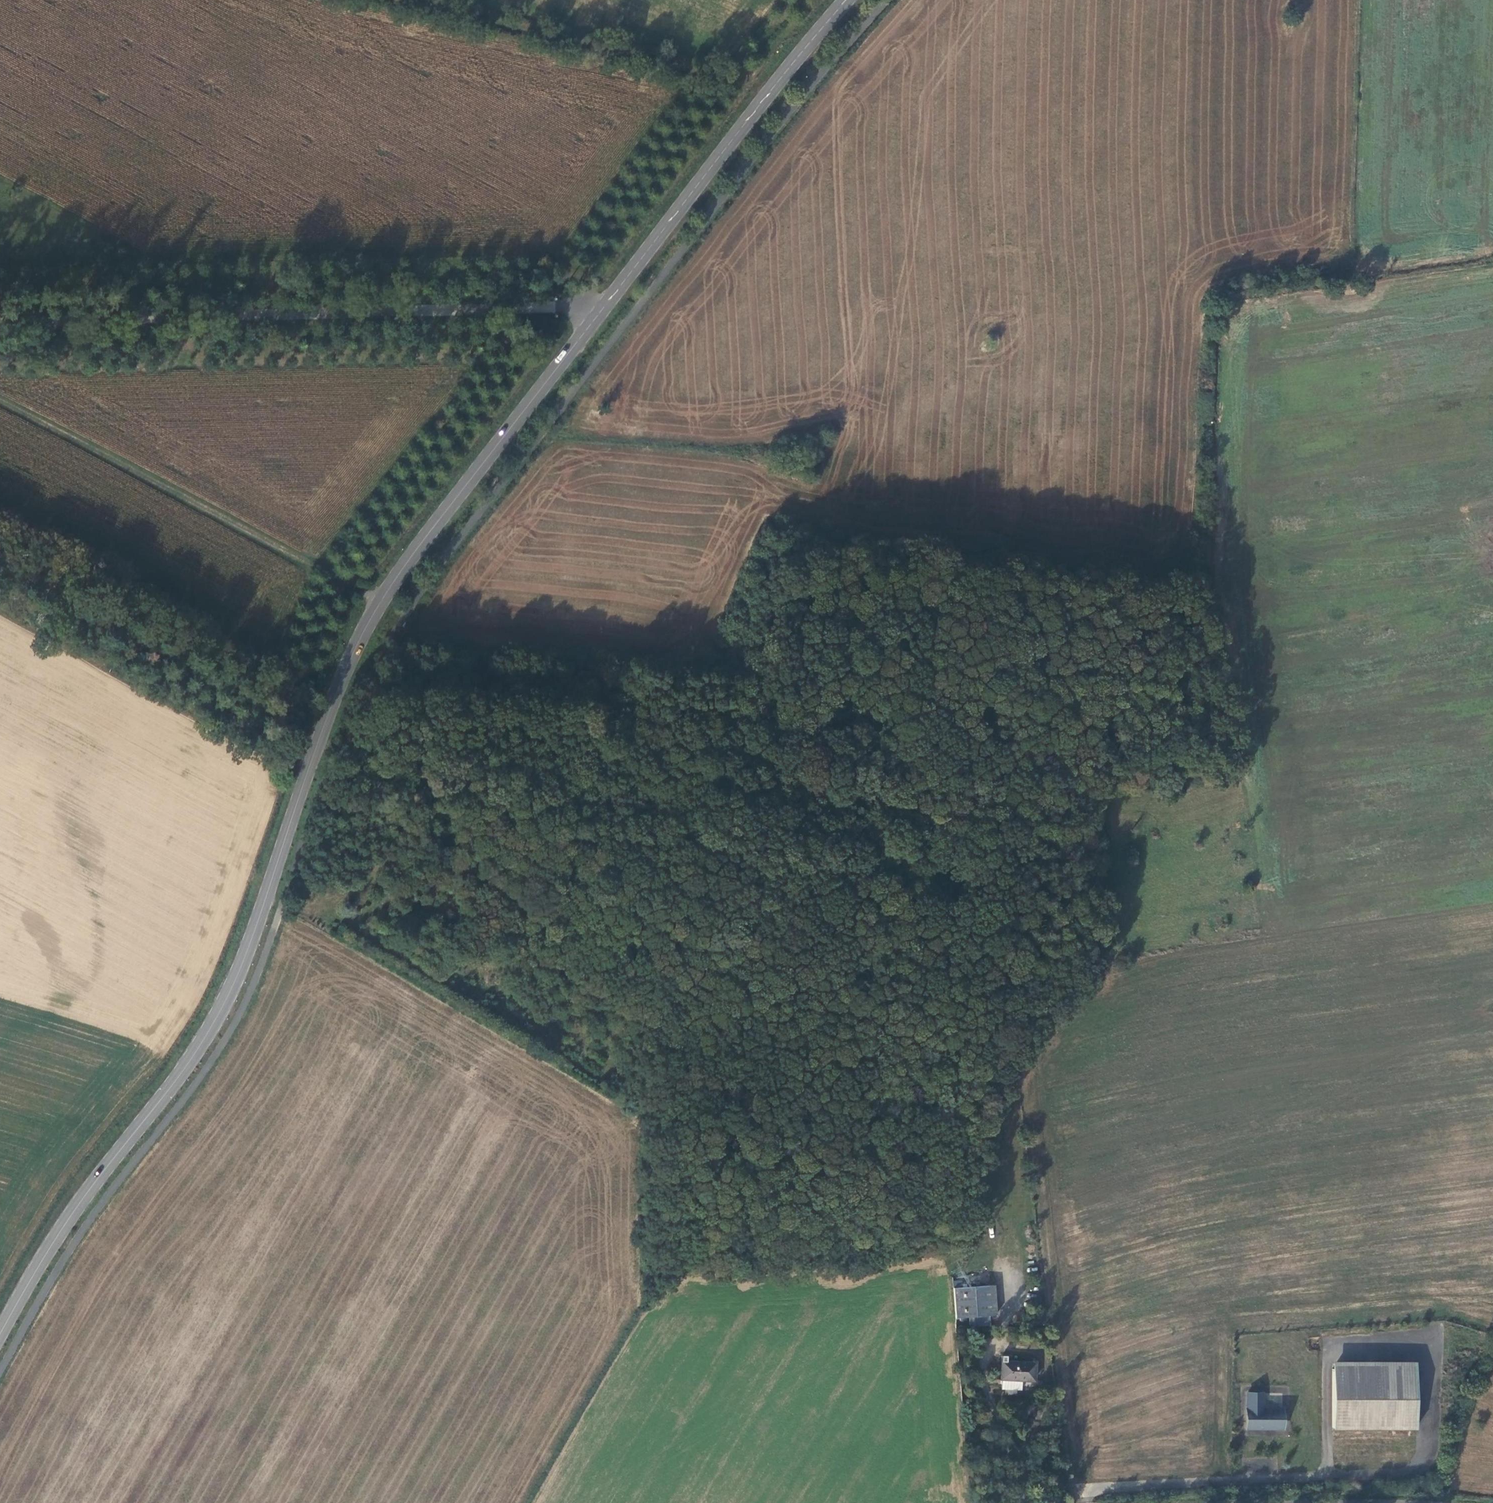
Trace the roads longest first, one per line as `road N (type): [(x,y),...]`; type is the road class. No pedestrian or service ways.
road 1 (secondary): [(0,1335),(63,1227),(167,1092),(237,976),(327,718),(381,600),(848,0)]
road 2 (track): [(381,600),(0,402)]

